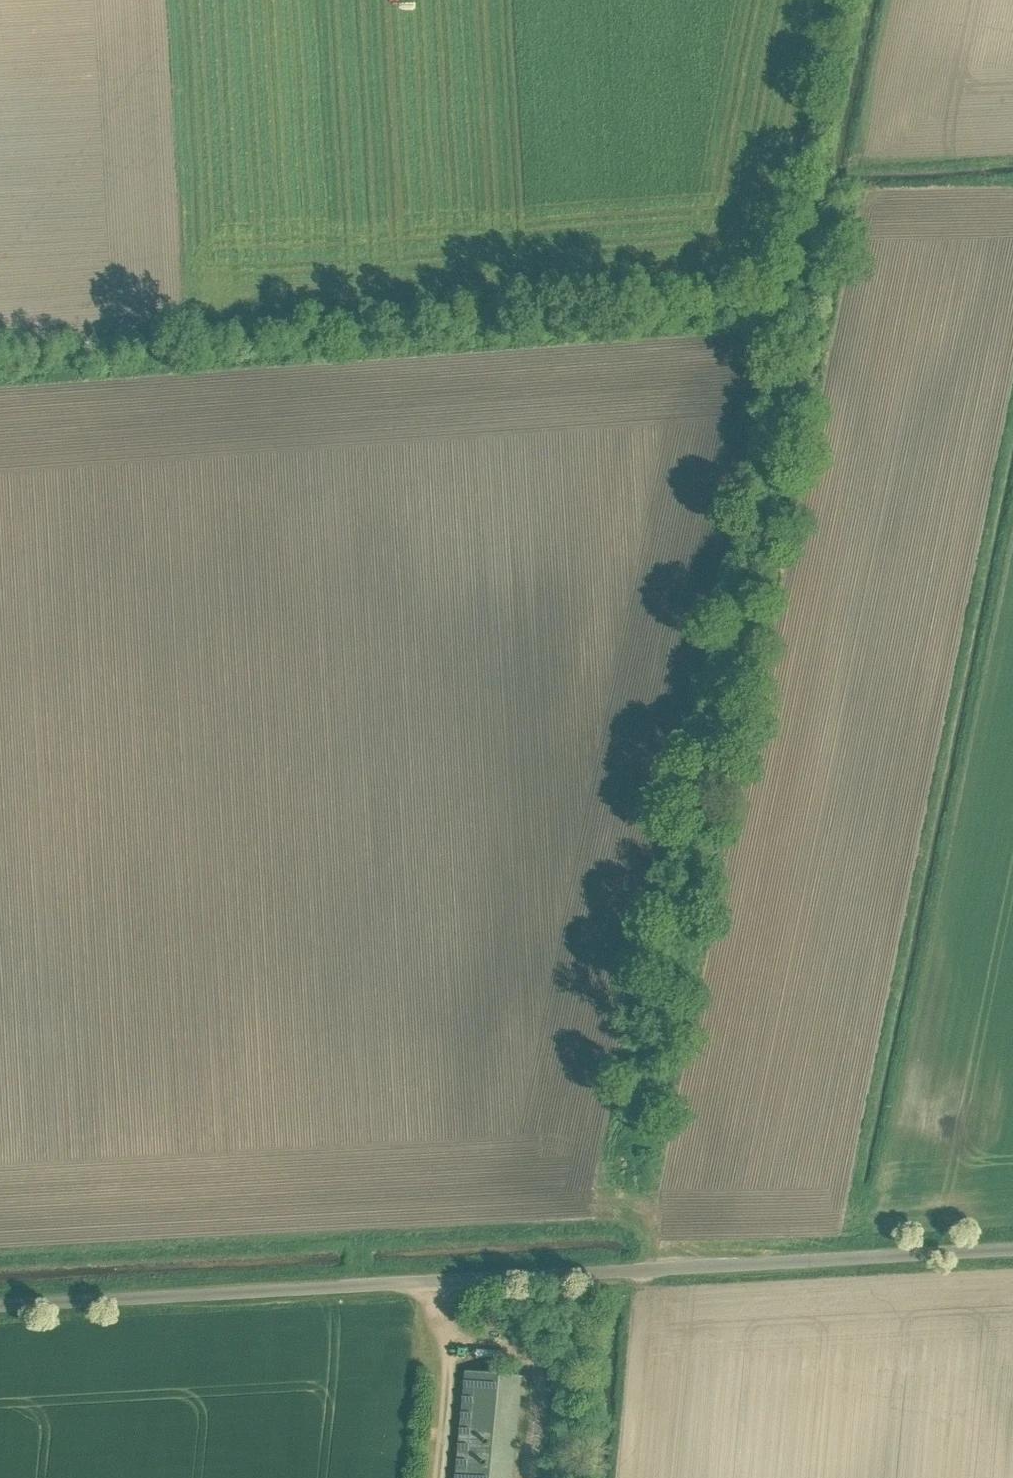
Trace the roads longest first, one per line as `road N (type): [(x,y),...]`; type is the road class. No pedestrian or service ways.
road 1 (unclassified): [(0,1303),(1012,1246)]

